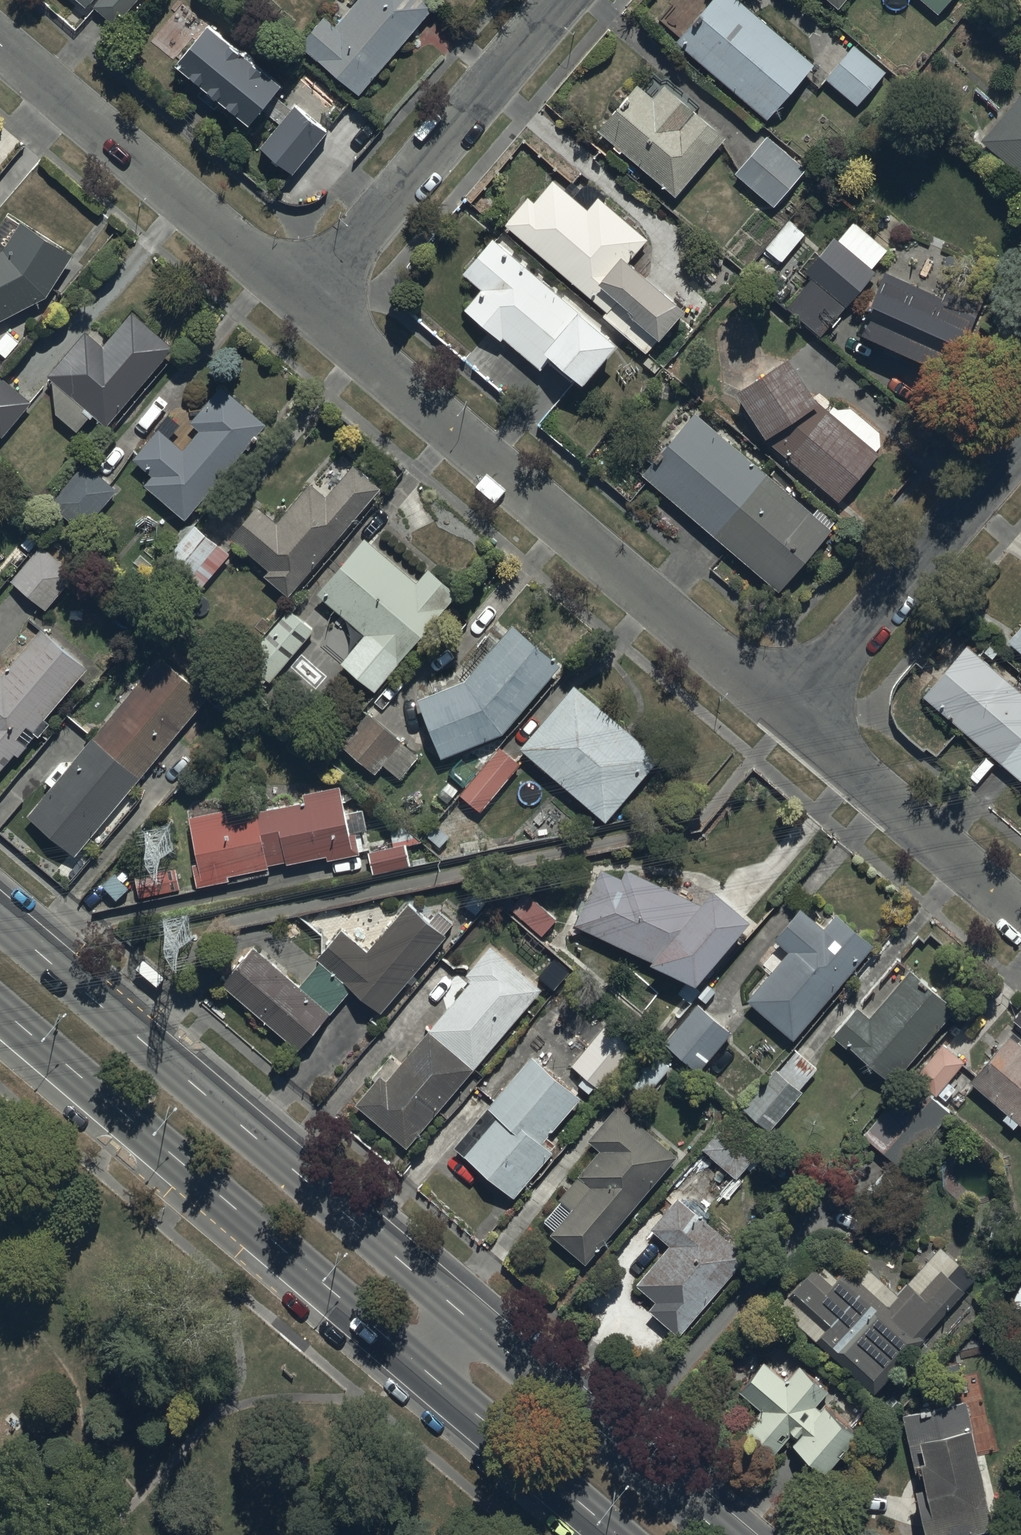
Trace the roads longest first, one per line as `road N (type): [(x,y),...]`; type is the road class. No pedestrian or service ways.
road 1 (residential): [(306,299),(793,711)]
road 2 (primary): [(0,919),(474,1322)]
road 3 (primary): [(425,1372),(0,1009)]
road 4 (residential): [(0,42),(306,299)]
road 5 (residential): [(306,299),(562,0)]
road 6 (residential): [(793,711),(1020,445)]
road 7 (primary): [(474,1322),(722,1534)]
road 8 (residential): [(793,711),(1020,913)]
road 9 (primary): [(616,1534),(425,1372)]

